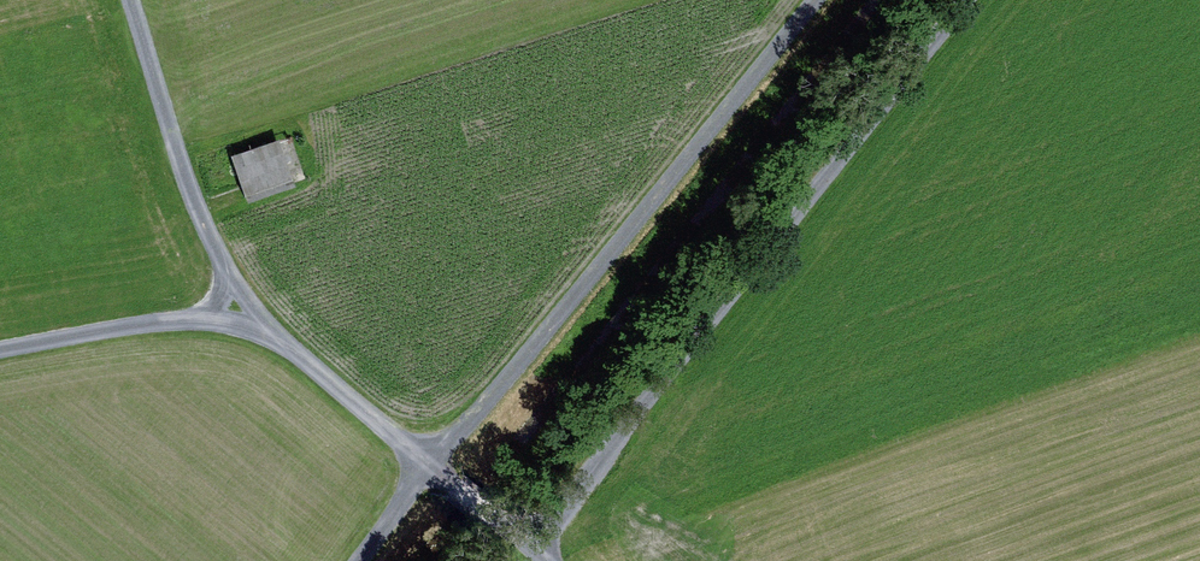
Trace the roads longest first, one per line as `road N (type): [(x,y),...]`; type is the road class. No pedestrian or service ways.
road 1 (track): [(822,0),(355,560)]
road 2 (track): [(549,560),(244,308),(189,182),(131,0)]
road 3 (track): [(977,0),(535,548)]
road 4 (track): [(244,308),(0,352)]

